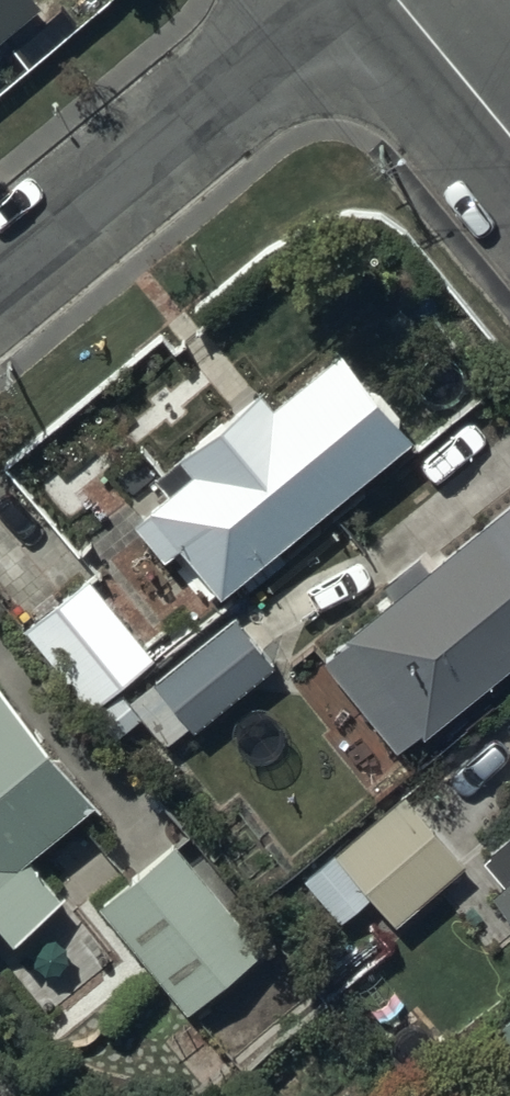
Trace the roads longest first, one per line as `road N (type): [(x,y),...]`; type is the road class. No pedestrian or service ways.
road 1 (residential): [(340,0),(0,281)]
road 2 (tertiary): [(396,0),(509,138)]

